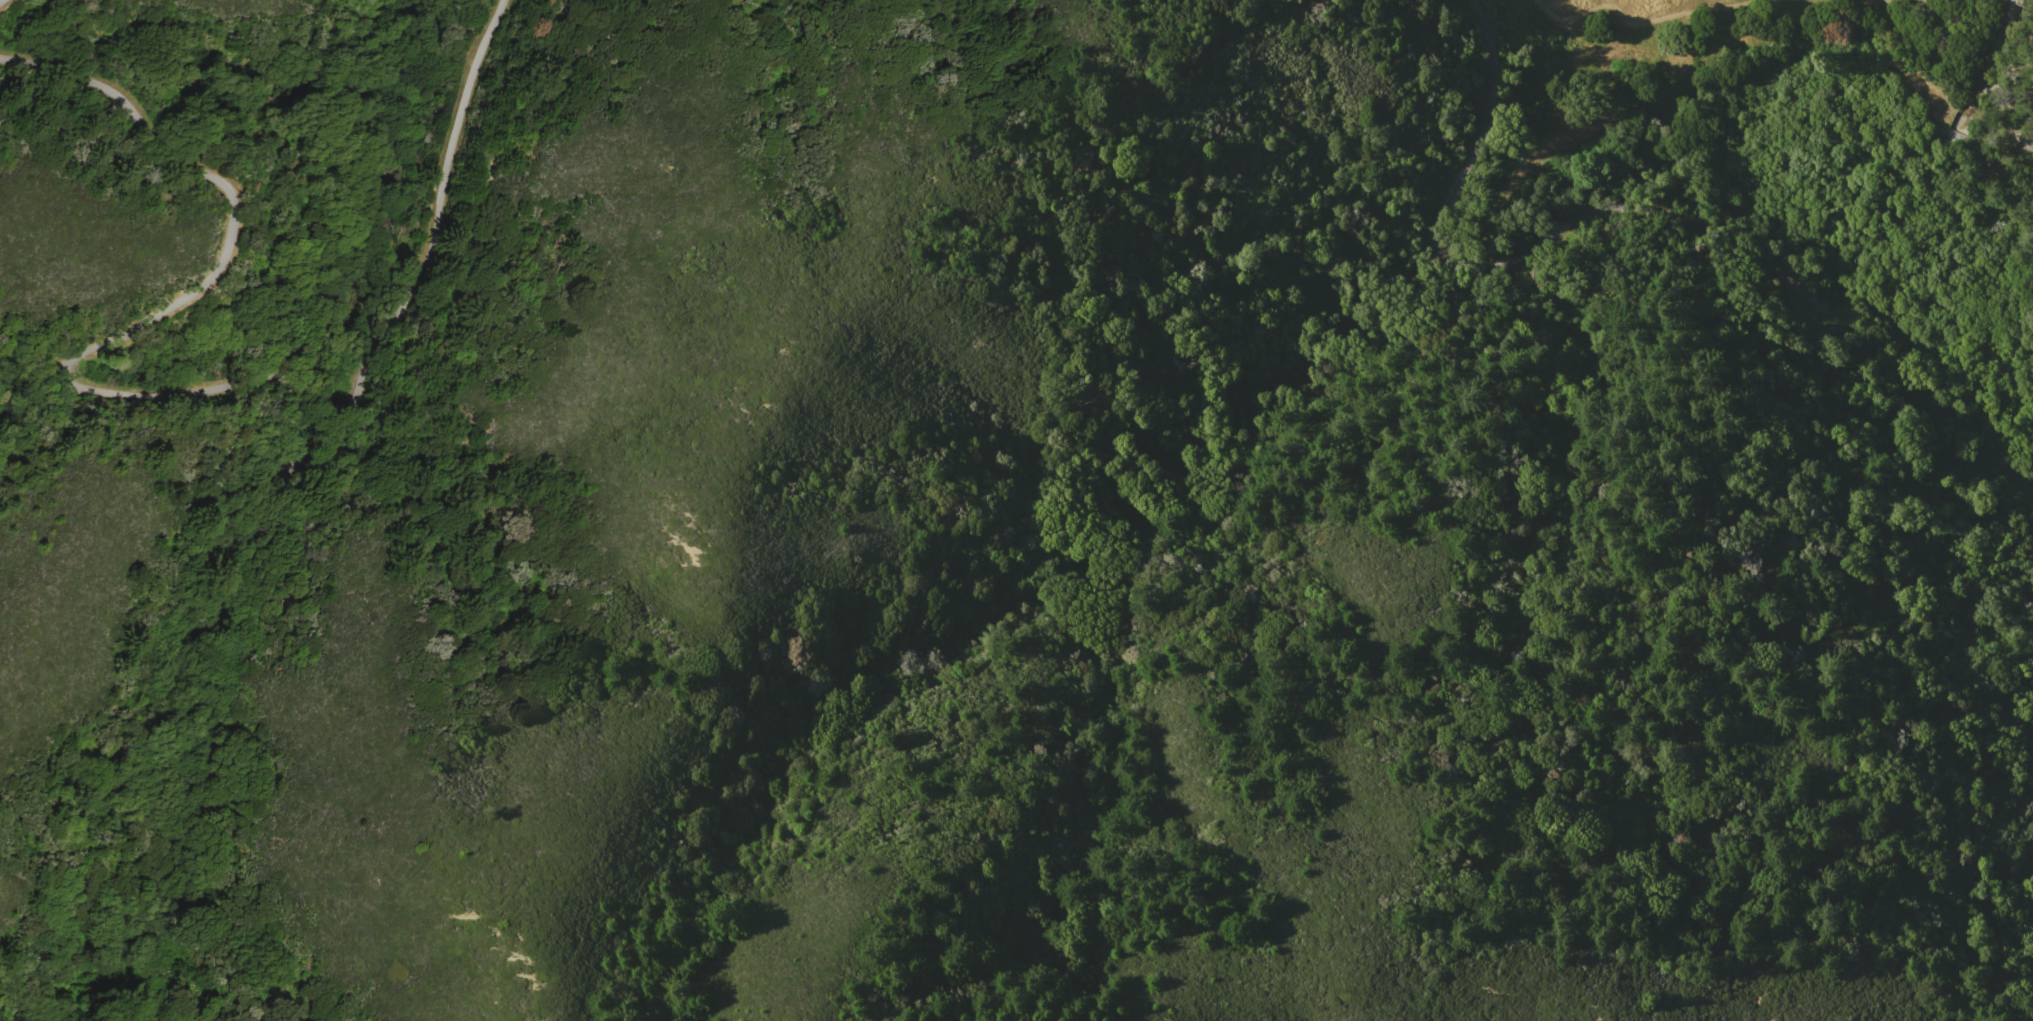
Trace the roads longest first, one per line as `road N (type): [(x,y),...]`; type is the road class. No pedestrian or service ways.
road 1 (track): [(506,0),(480,57),(437,252),(382,393),(333,384),(288,357),(262,355),(133,395),(70,378),(83,354),(211,278),(231,236),(233,199),(105,87),(0,56)]

